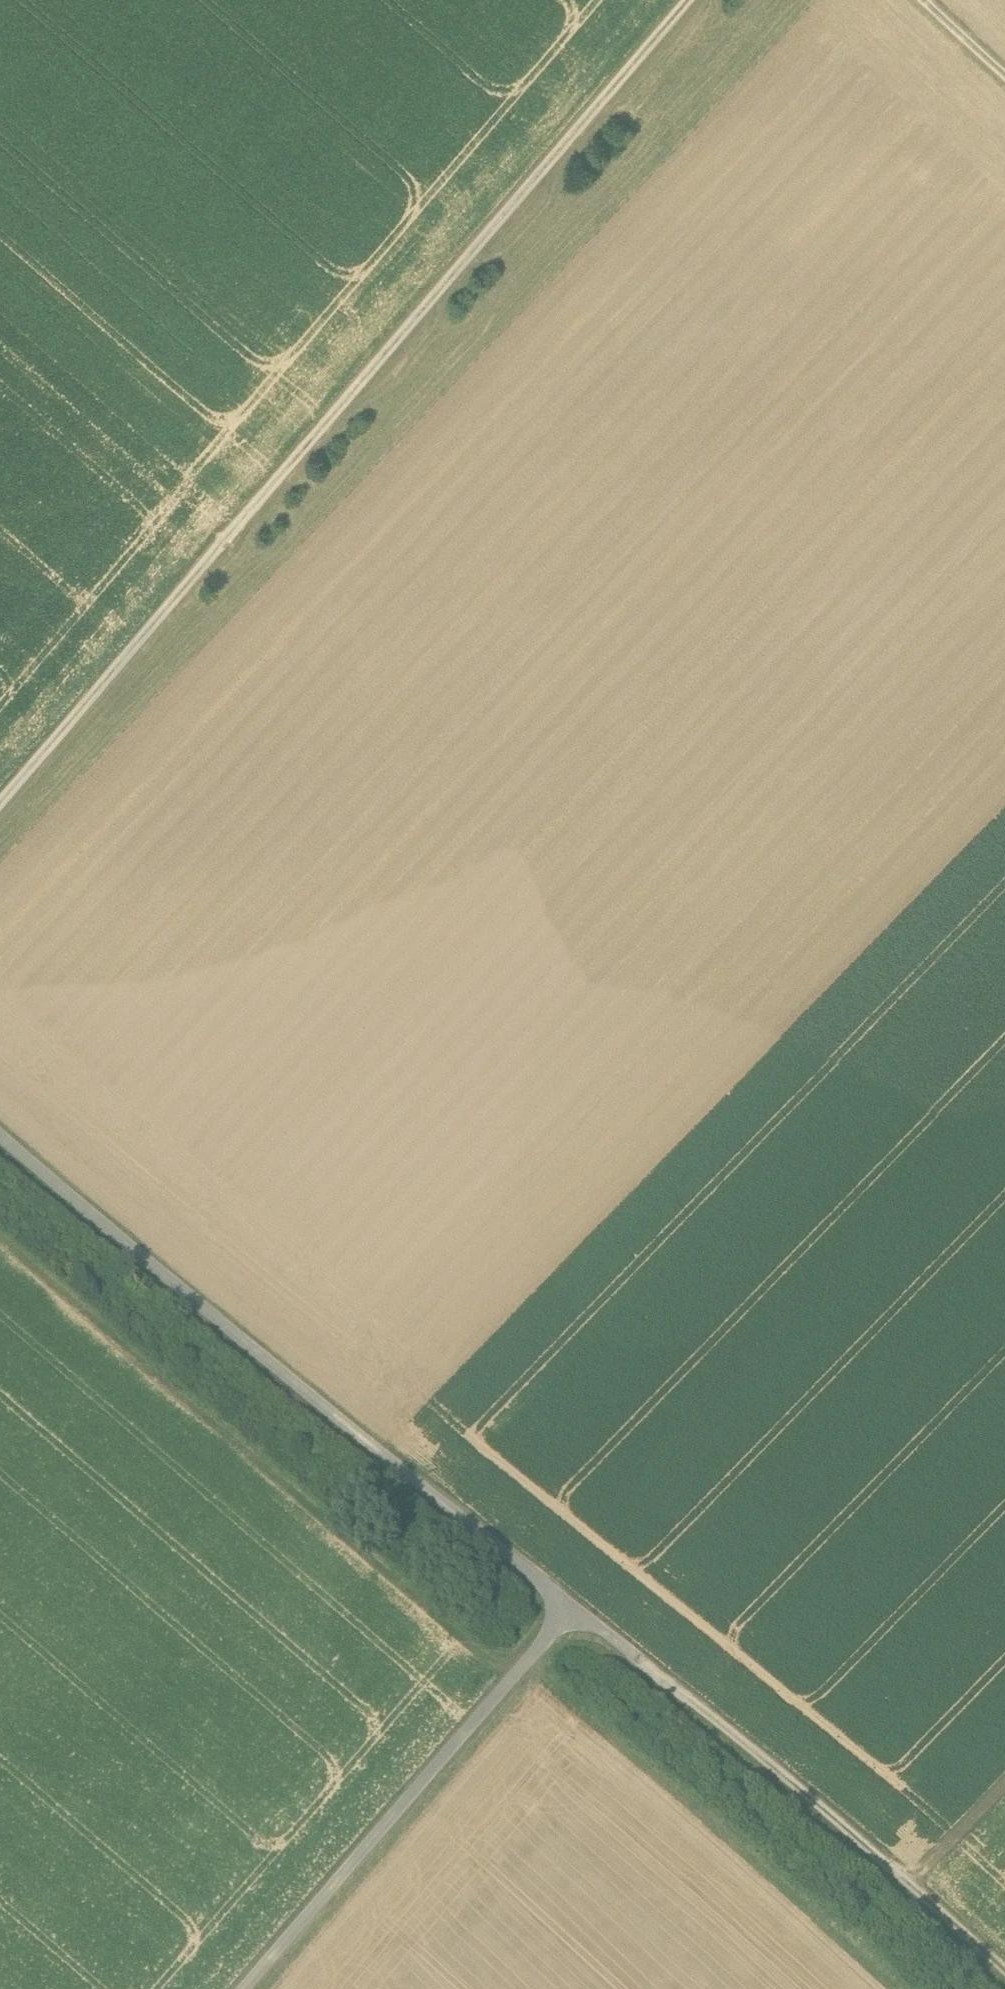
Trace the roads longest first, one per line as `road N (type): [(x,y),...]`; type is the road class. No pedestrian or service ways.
road 1 (track): [(0,1127),(570,1613),(248,1988)]
road 2 (track): [(0,814),(698,0)]
road 3 (track): [(1004,1970),(931,1896),(570,1613)]

